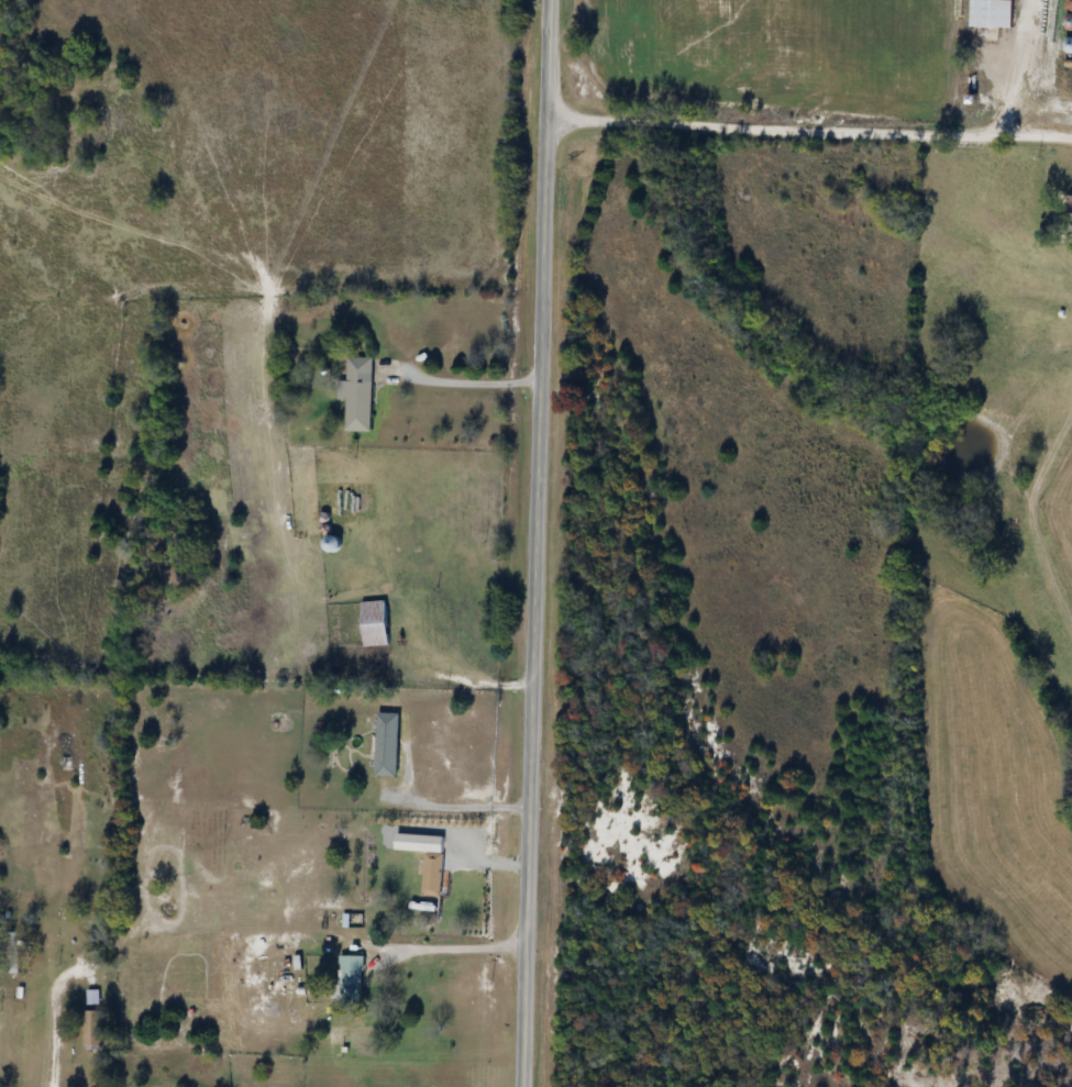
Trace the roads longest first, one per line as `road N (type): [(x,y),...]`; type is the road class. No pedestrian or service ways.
road 1 (secondary): [(550,0),(523,1086)]
road 2 (residential): [(546,120),(772,133),(1071,136)]

